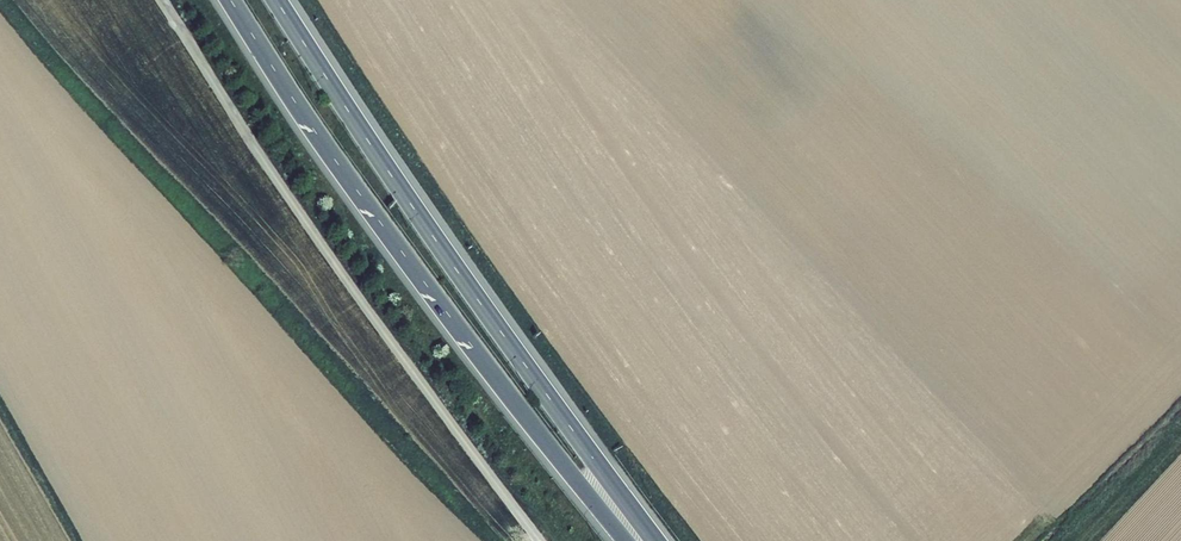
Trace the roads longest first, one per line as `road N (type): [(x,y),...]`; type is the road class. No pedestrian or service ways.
road 1 (trunk): [(234,0),(627,540)]
road 2 (trunk): [(653,540),(435,241),(276,0)]

